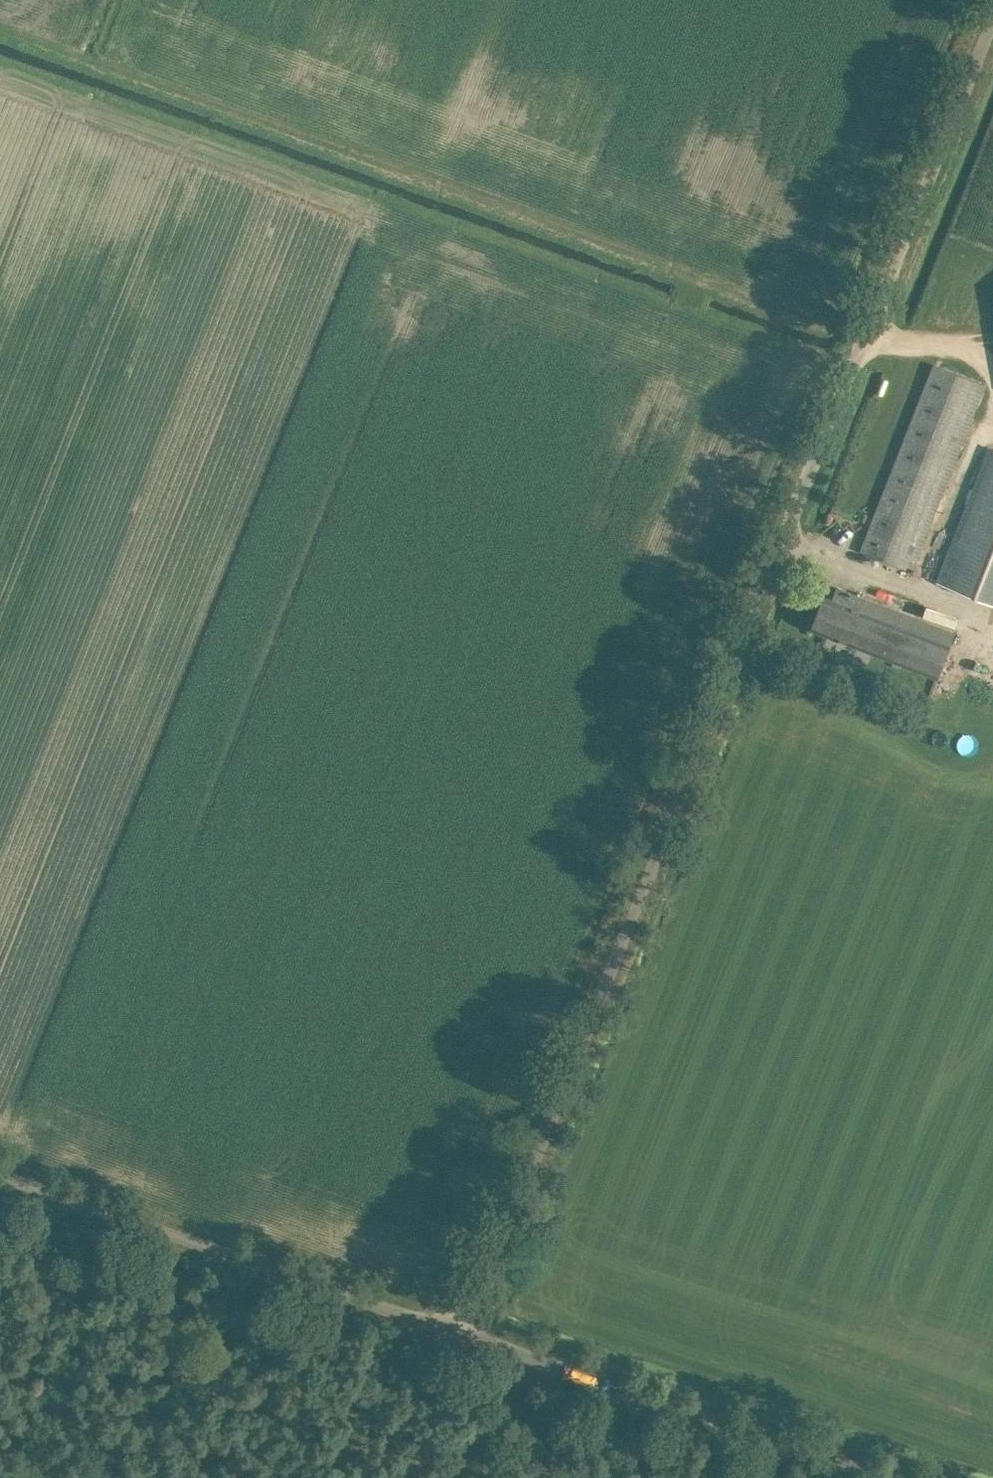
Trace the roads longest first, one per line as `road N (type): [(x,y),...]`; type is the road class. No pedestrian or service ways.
road 1 (unclassified): [(466,1336),(992,20)]
road 2 (unclassified): [(0,1175),(466,1336)]
road 3 (unclassified): [(887,1477),(466,1336)]

